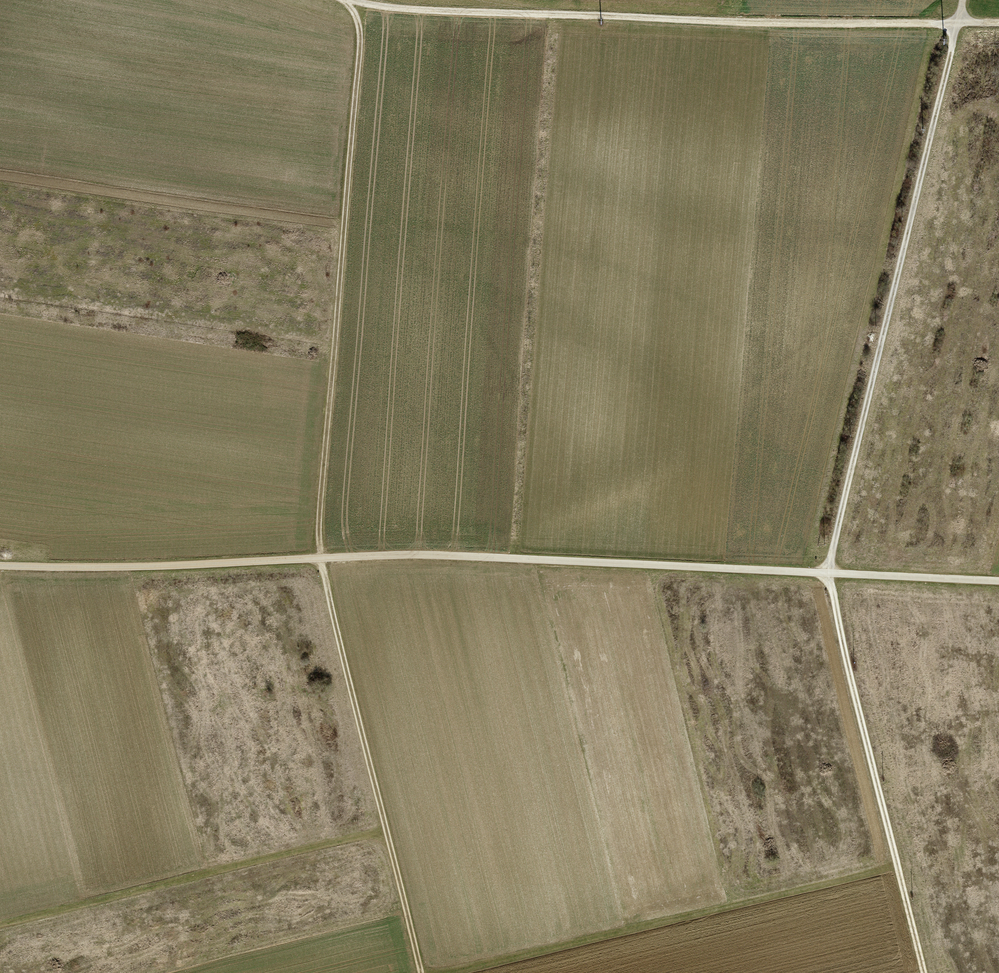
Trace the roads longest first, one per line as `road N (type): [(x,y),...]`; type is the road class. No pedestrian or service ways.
road 1 (track): [(998,581),(418,554),(0,565)]
road 2 (track): [(422,972),(319,559),(360,36),(343,0)]
road 3 (track): [(348,0),(391,9),(826,24),(998,21)]
road 4 (track): [(963,0),(826,573)]
road 5 (track): [(441,972),(899,867)]
road 6 (track): [(925,972),(826,573)]
road 7 (track): [(0,924),(386,830)]

